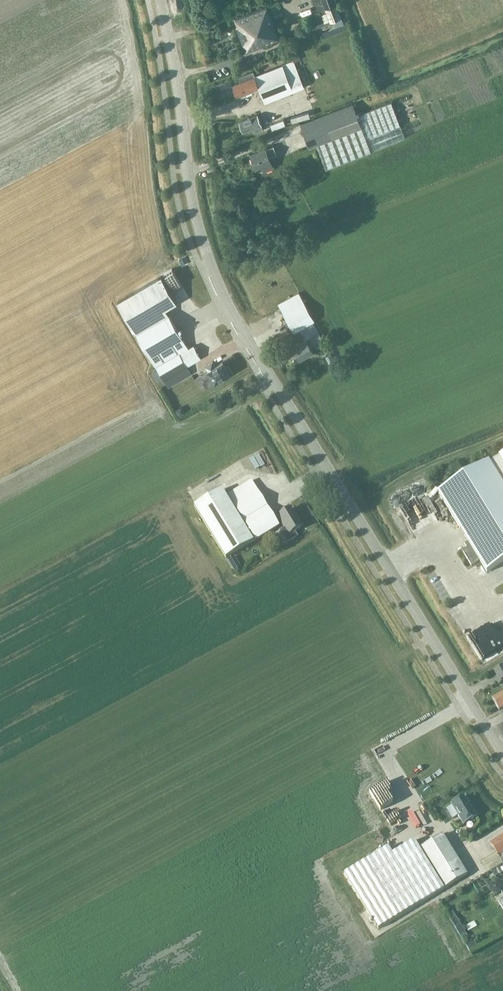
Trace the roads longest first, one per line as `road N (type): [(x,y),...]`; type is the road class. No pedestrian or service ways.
road 1 (unclassified): [(502,753),(225,300),(197,225),(161,0)]

